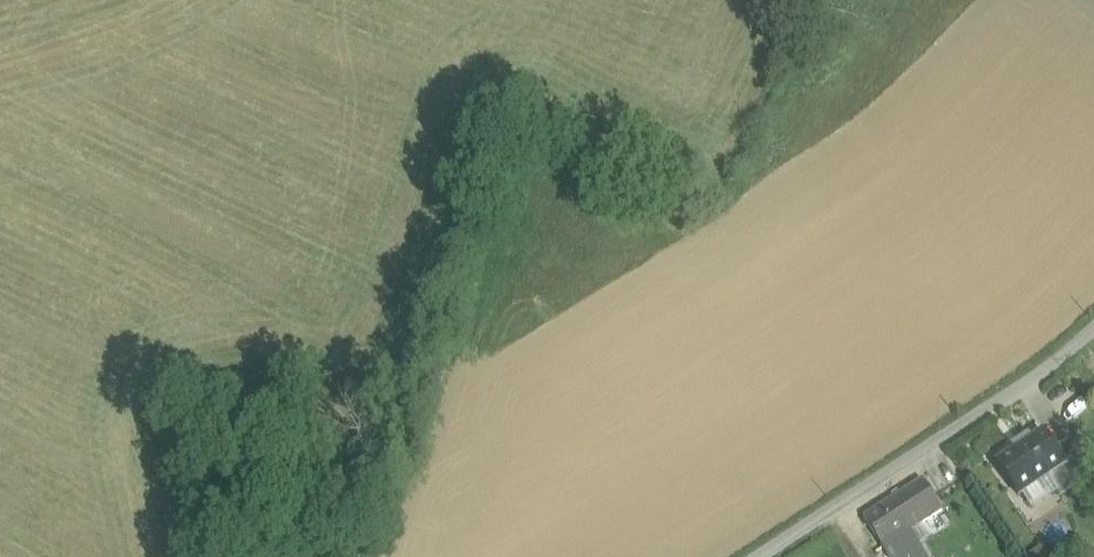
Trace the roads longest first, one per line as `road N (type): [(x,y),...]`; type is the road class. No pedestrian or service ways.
road 1 (residential): [(1093,331),(998,404),(761,556)]

